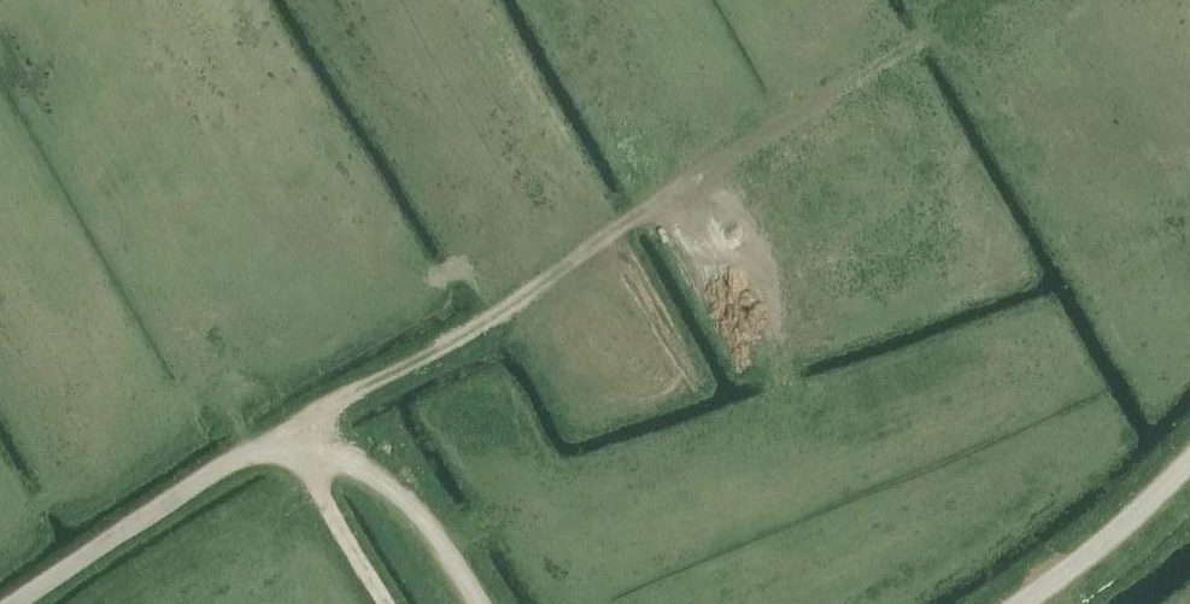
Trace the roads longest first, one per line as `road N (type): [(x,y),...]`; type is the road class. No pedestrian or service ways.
road 1 (track): [(20,603),(223,468),(290,448),(353,463),(385,482),(442,542),(481,603)]
road 2 (track): [(1022,603),(1120,529),(1189,460)]
road 3 (track): [(290,448),(391,603)]

